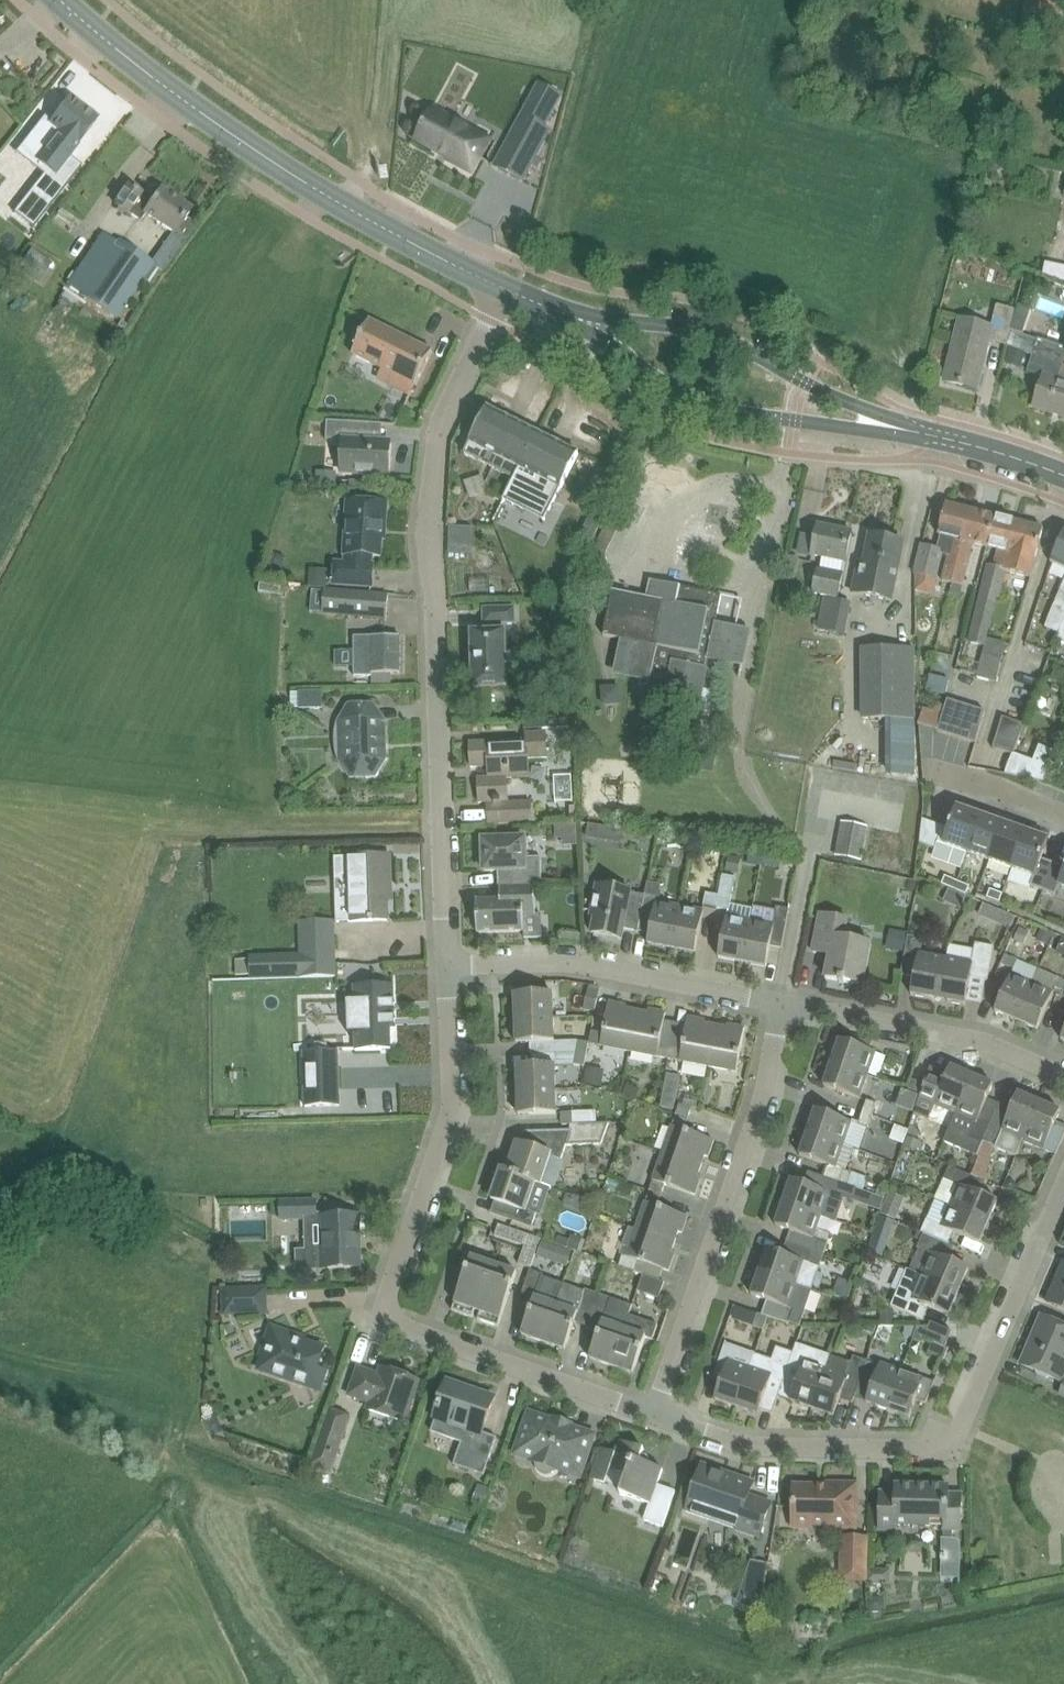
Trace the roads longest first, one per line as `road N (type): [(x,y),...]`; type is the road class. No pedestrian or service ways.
road 1 (residential): [(447,964),(428,522),(443,417),(504,287)]
road 2 (residential): [(656,1414),(396,1322),(386,1308),(451,1119),(447,964)]
road 3 (residential): [(1063,1183),(948,1441),(925,1449),(744,1445),(656,1414)]
road 4 (secondary): [(504,287),(411,242),(211,119),(61,0)]
road 5 (secondary): [(504,287),(723,410),(918,431)]
road 6 (secondary): [(918,431),(701,329),(625,320),(504,287)]
road 7 (residential): [(656,1414),(761,1106),(780,1002)]
road 8 (residential): [(780,1002),(567,962),(447,964)]
road 9 (residential): [(1063,1075),(979,1038),(780,1002)]
road 10 (secondary): [(1063,475),(918,431)]
road 11 (residential): [(937,770),(1063,816)]

